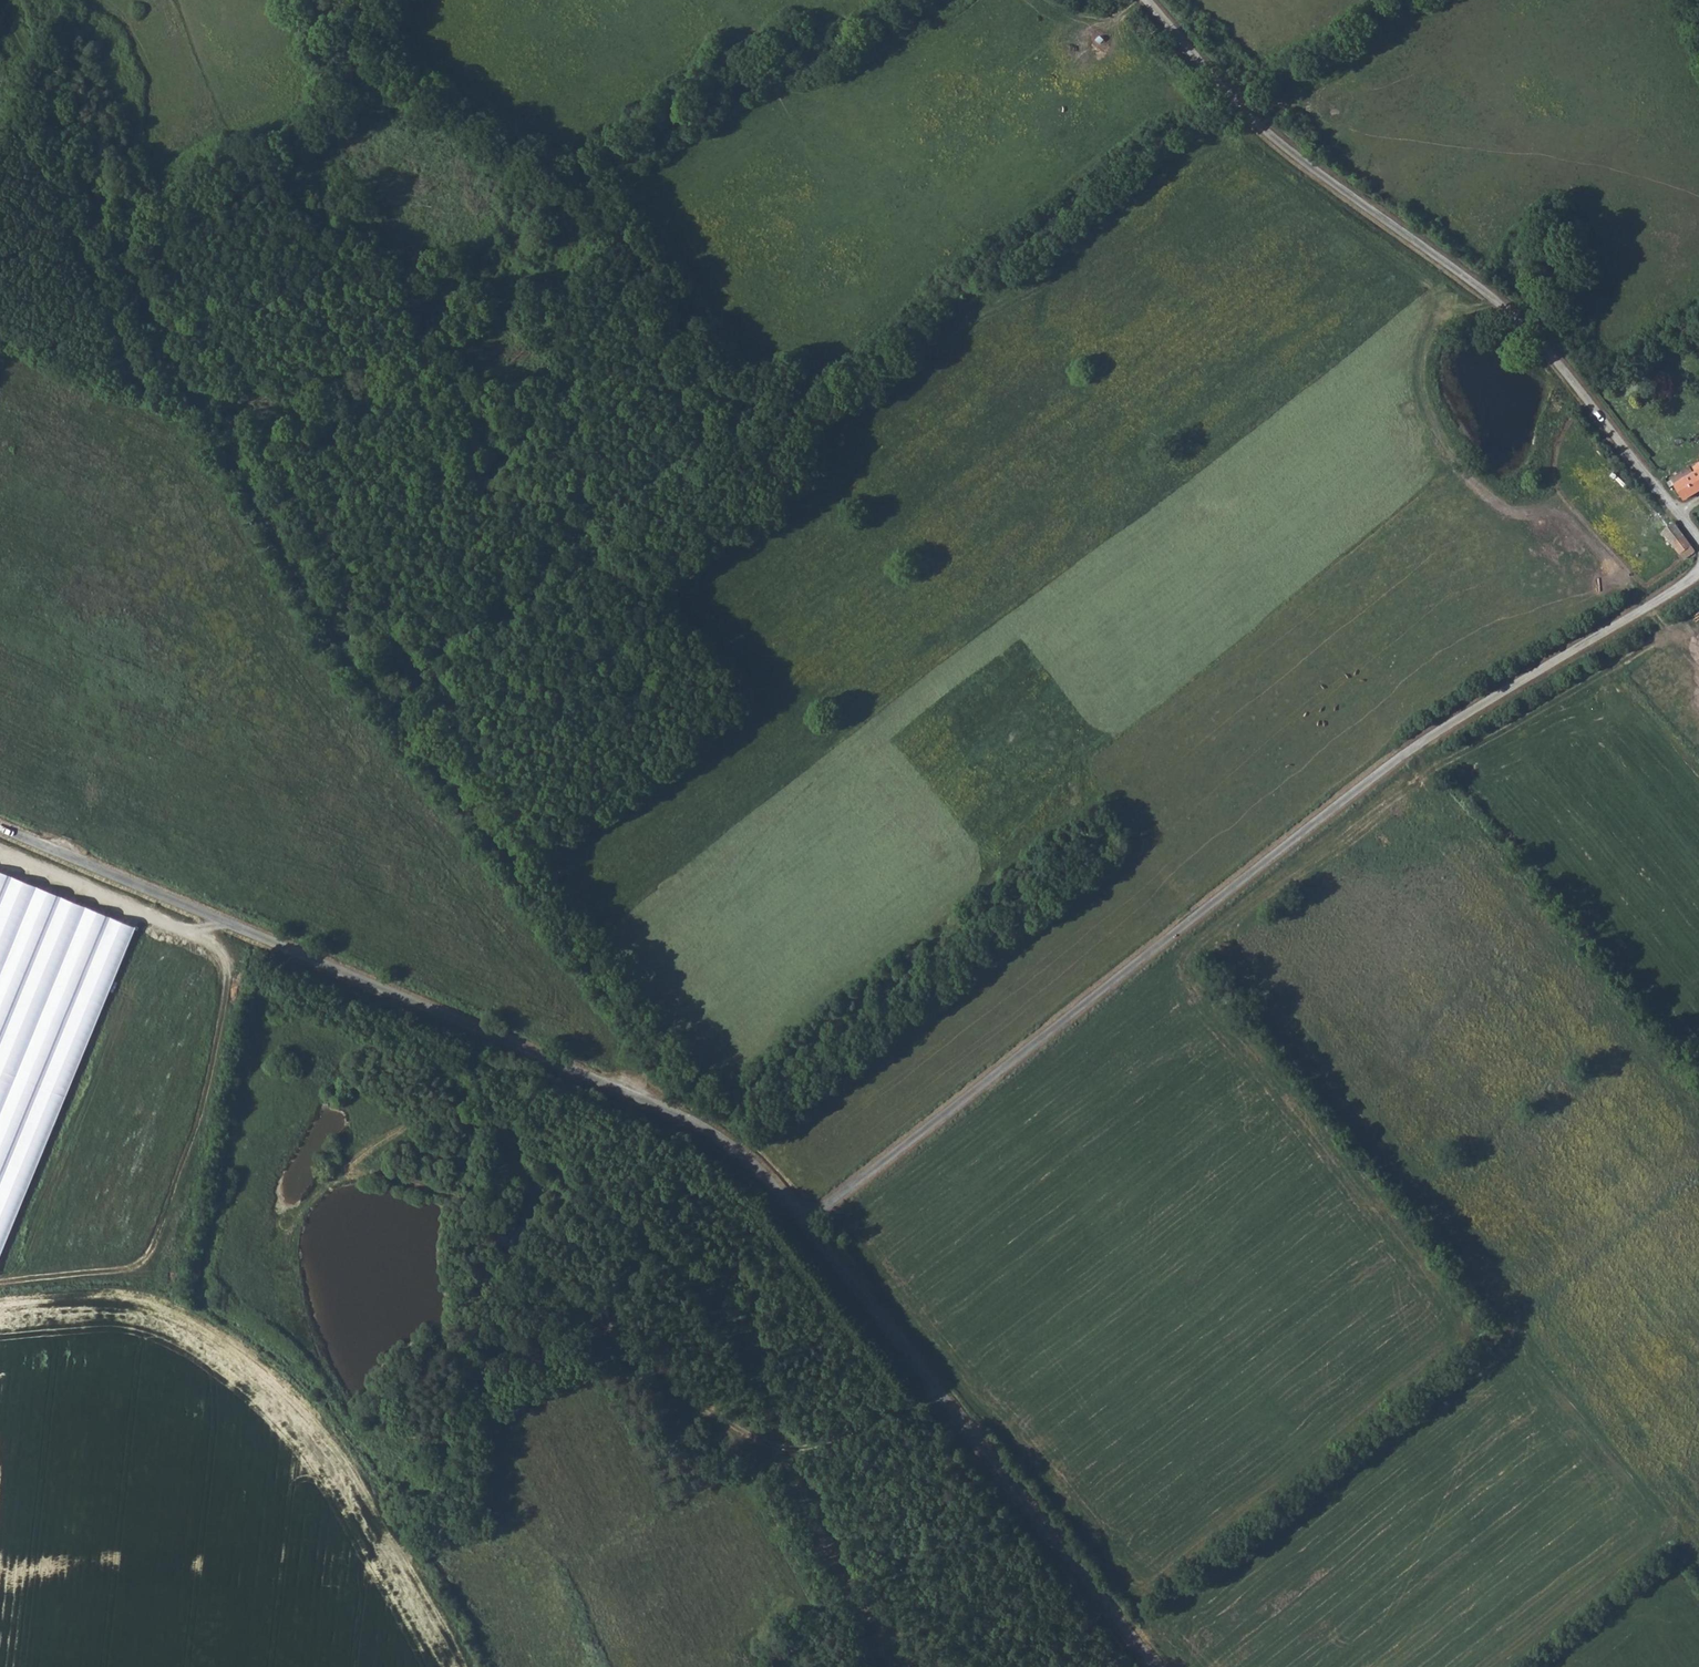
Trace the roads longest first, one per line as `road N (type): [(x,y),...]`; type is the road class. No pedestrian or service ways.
road 1 (unclassified): [(1698,573),(1403,756),(806,1224)]
road 2 (unclassified): [(0,827),(704,1129),(749,1161),(806,1224)]
road 3 (unclassified): [(1698,541),(1511,315),(1287,152),(1146,0)]
road 4 (unclassified): [(806,1224),(1157,1666)]
road 5 (track): [(938,1389),(801,1453),(776,1449),(611,1343),(571,1329)]

